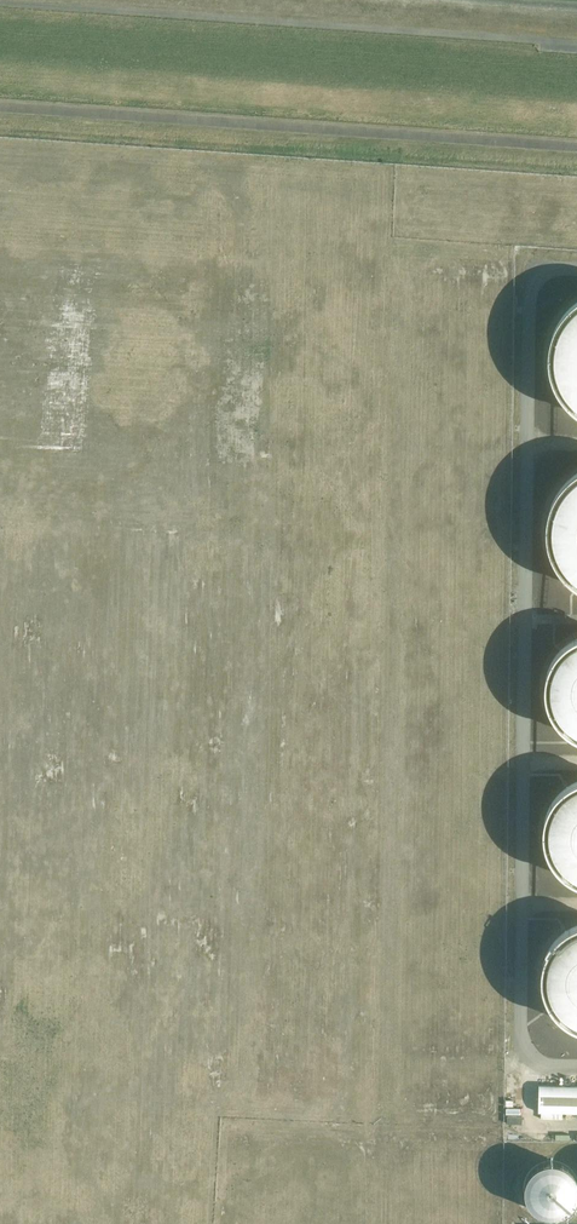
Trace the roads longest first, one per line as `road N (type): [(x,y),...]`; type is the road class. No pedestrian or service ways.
road 1 (track): [(392,1223),(404,246)]
road 2 (unclassified): [(576,147),(0,107)]

